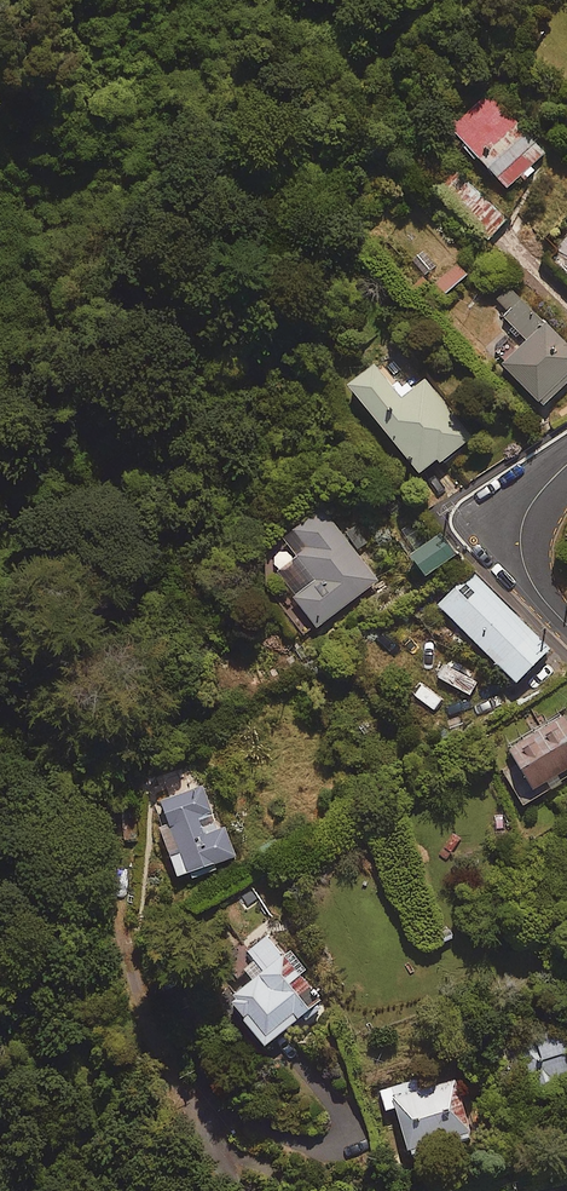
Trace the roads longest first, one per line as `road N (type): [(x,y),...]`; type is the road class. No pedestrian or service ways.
road 1 (residential): [(566,623),(533,585),(520,547),(526,511),(566,462)]
road 2 (residential): [(257,1190),(217,1144),(193,1076)]

